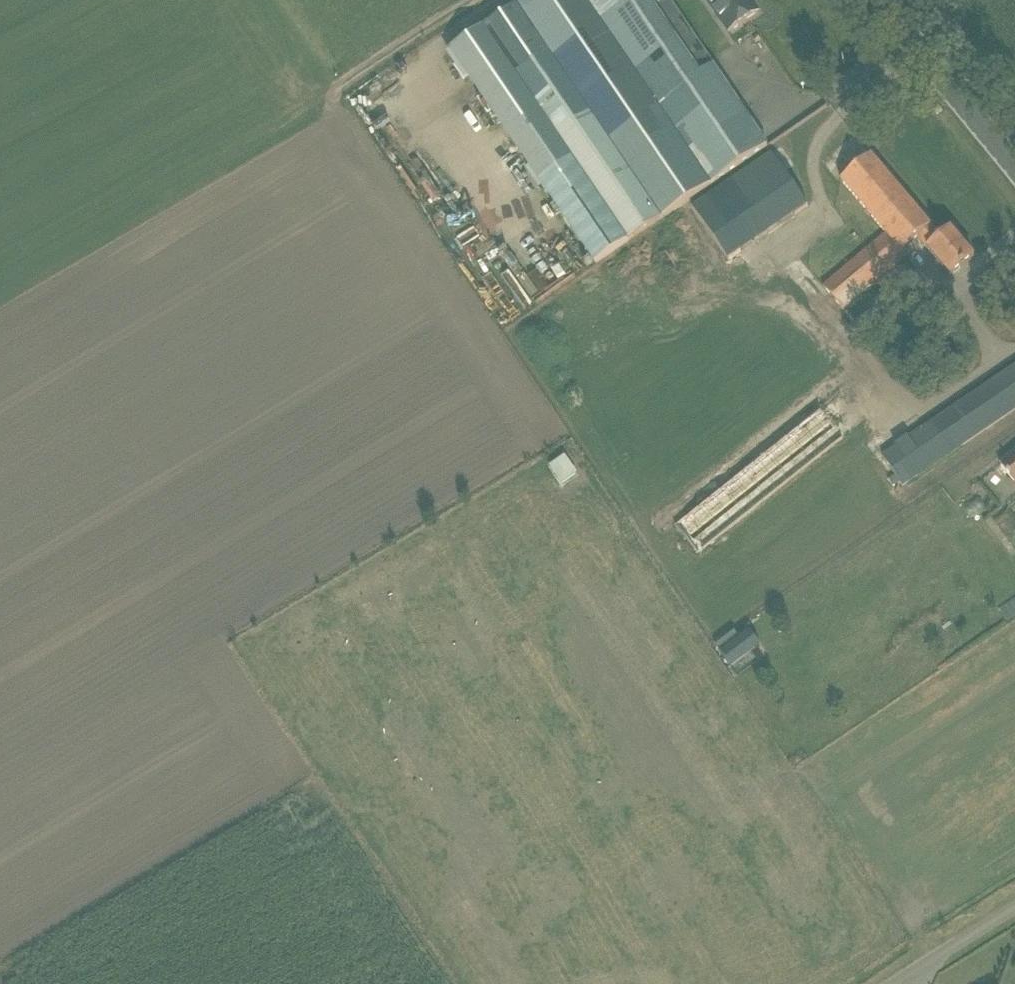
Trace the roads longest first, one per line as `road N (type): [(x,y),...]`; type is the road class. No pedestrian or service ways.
road 1 (secondary): [(1014,172),(874,0)]
road 2 (unclassified): [(1014,908),(888,983)]

